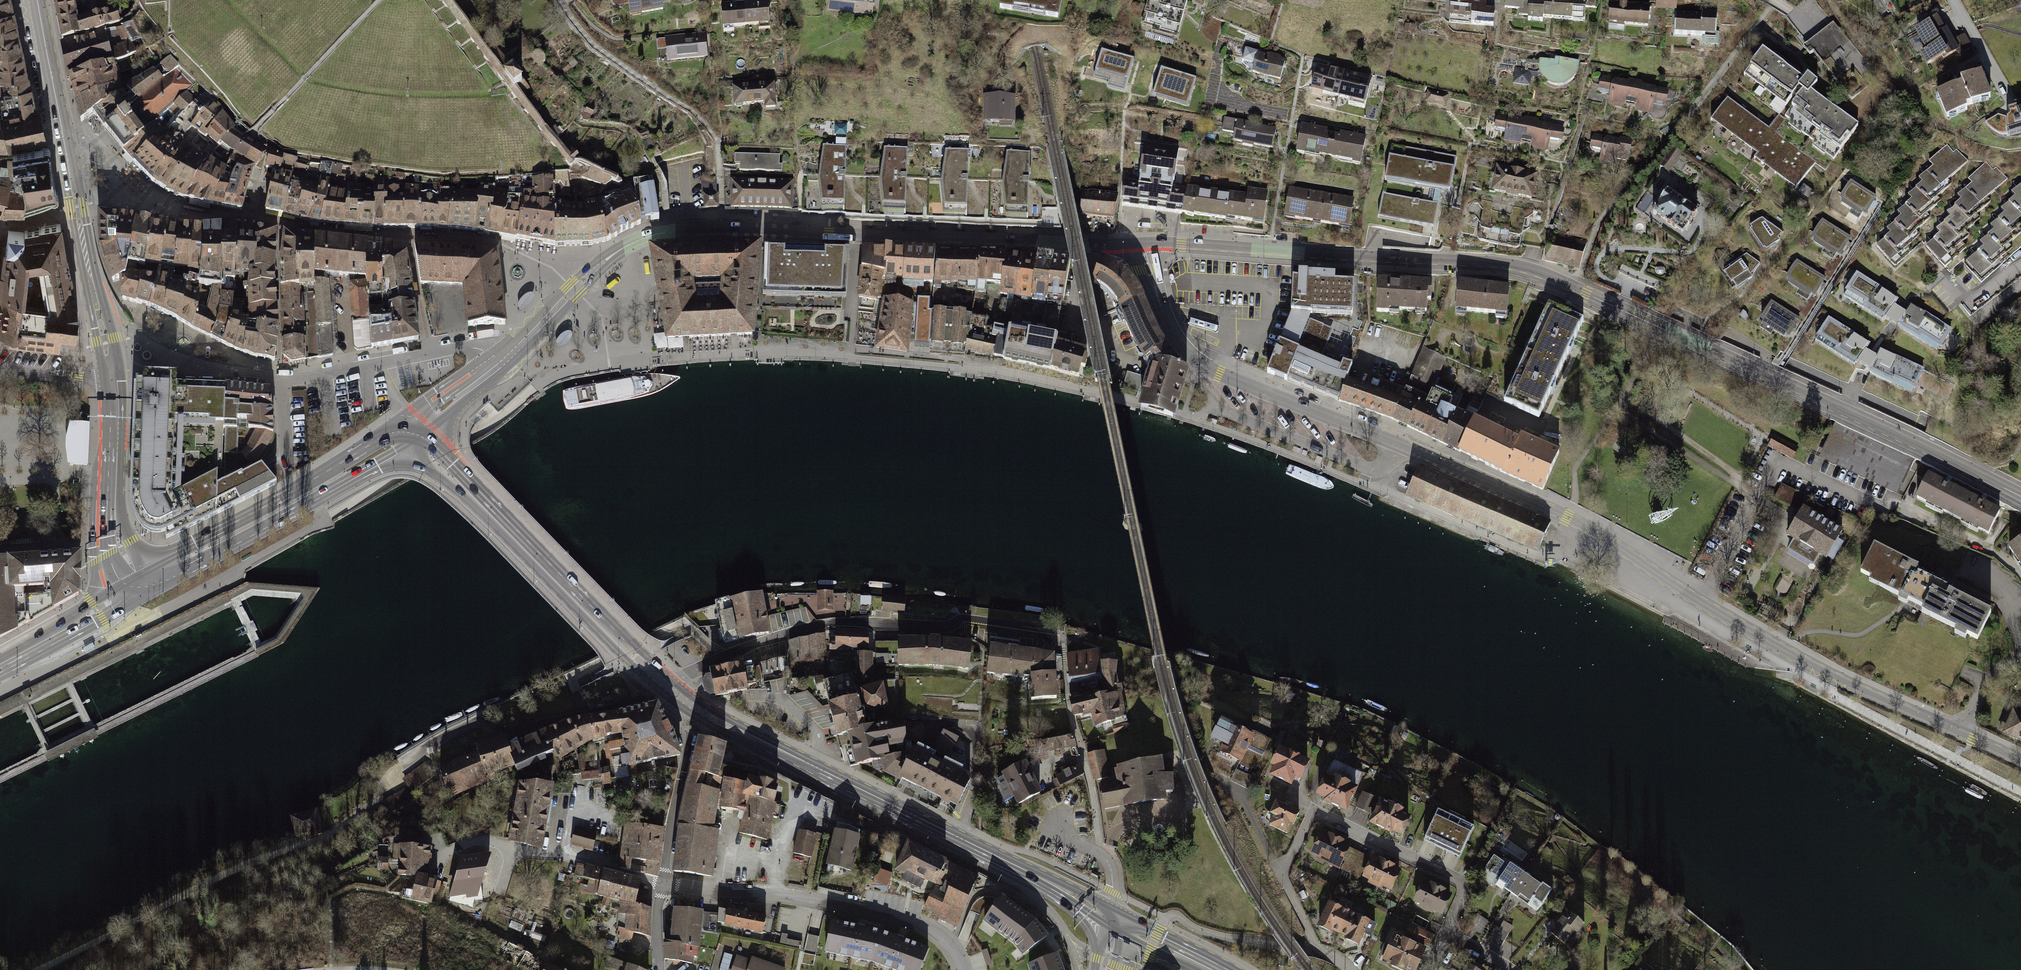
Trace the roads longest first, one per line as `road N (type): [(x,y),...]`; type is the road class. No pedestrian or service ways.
road 1 (secondary): [(1142,245),(1160,304),(1197,361),(1567,517),(1786,651),(1961,732)]
road 2 (tertiary): [(2020,496),(1526,267),(1142,245)]
road 3 (secondary): [(503,362),(604,261),(663,232),(1142,245)]
road 4 (primary): [(701,711),(1115,921)]
road 5 (track): [(399,767),(380,801),(316,841),(261,858),(44,969)]
road 6 (residential): [(1063,639),(916,620),(816,625),(666,685)]
road 7 (primary): [(111,376),(37,0)]
road 8 (residential): [(1449,932),(1467,883),(1315,811),(1282,875),(1316,948)]
road 9 (primary): [(411,434),(666,685)]
road 10 (residential): [(964,969),(937,931),(902,916),(805,896),(664,884)]
road 11 (primary): [(144,589),(411,434)]
road 12 (residential): [(666,685),(634,706),(508,734),(474,723),(399,767)]
road 13 (residential): [(503,362),(467,345),(280,376)]
road 14 (primary): [(144,589),(114,538),(111,376)]
road 15 (residential): [(476,841),(664,884)]
road 16 (primary): [(0,669),(144,589)]
road 17 (residential): [(664,884),(690,735)]
road 18 (residential): [(280,376),(164,358),(136,368)]

